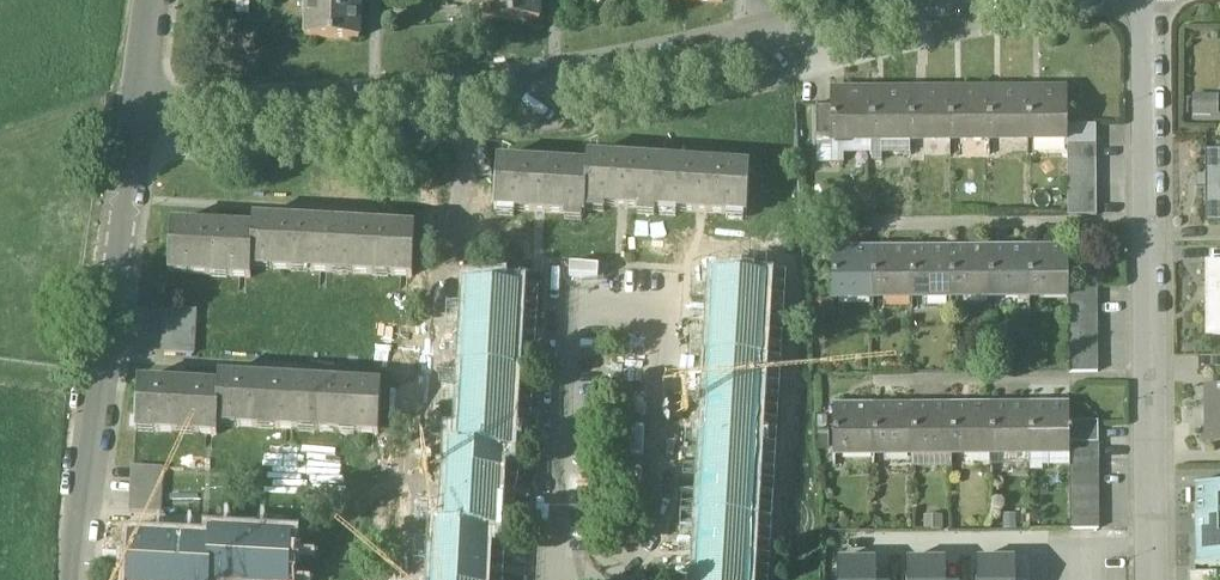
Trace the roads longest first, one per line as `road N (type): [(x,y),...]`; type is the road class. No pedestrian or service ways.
road 1 (residential): [(140,116),(510,90),(959,0)]
road 2 (residential): [(1149,0),(1154,579)]
road 3 (tertiary): [(79,579),(140,116)]
road 4 (residential): [(606,579),(636,557),(652,506),(661,320),(570,313)]
road 5 (residential): [(570,313),(555,579)]

